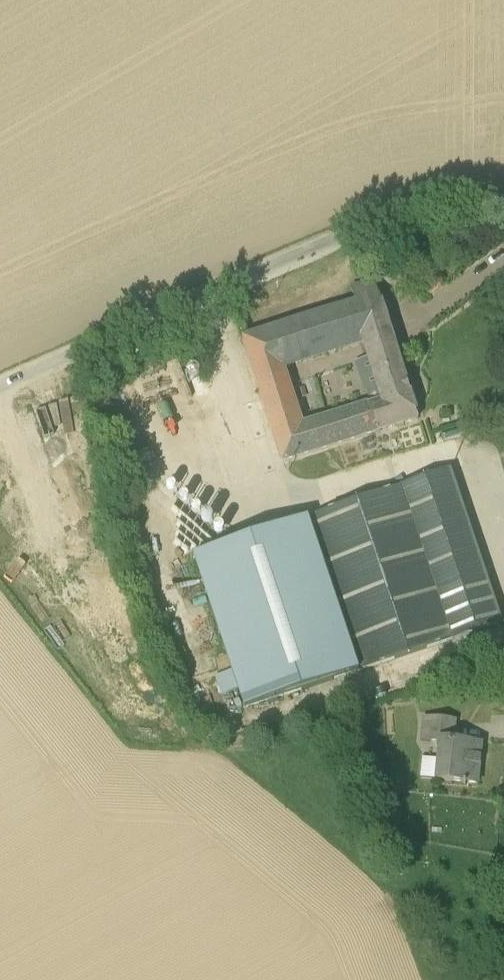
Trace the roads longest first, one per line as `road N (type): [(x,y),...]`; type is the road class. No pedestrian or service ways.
road 1 (unclassified): [(0,387),(387,221),(503,205)]

